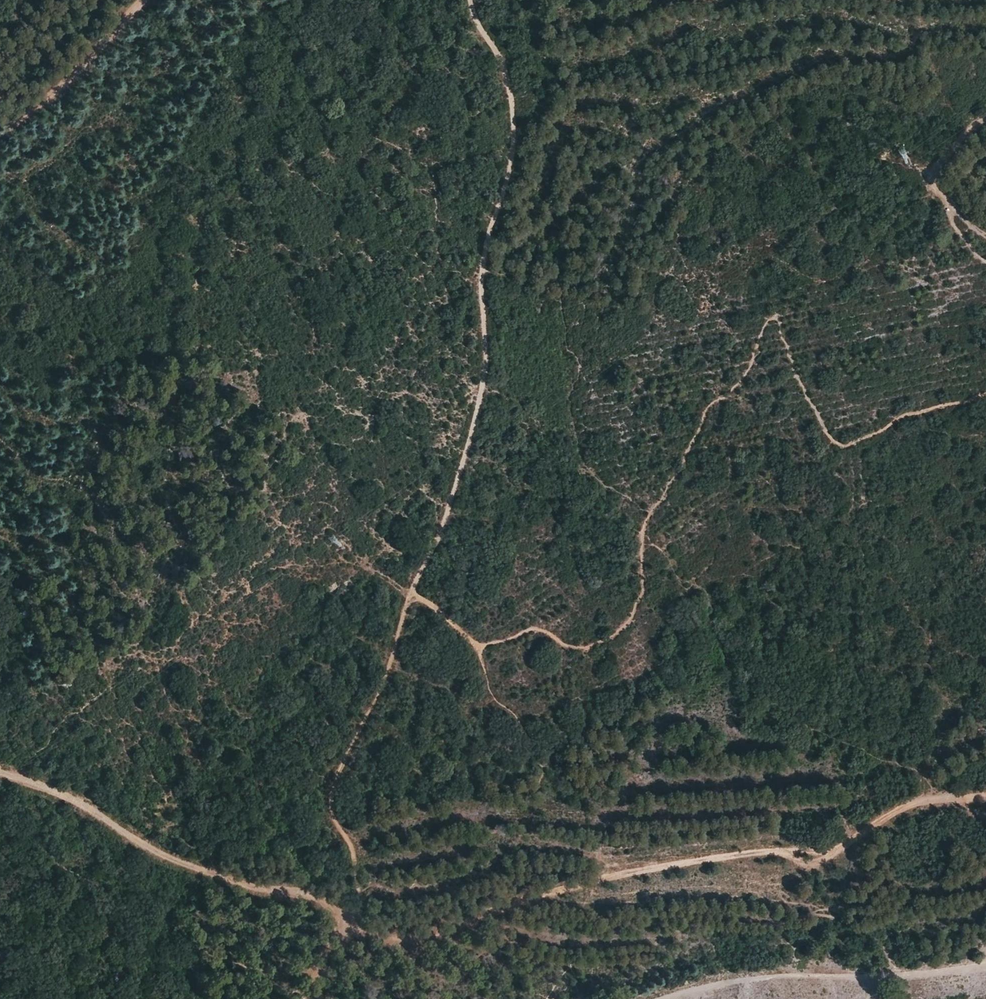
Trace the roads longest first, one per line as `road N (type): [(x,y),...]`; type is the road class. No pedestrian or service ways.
road 1 (track): [(0,135),(55,95),(149,0)]

